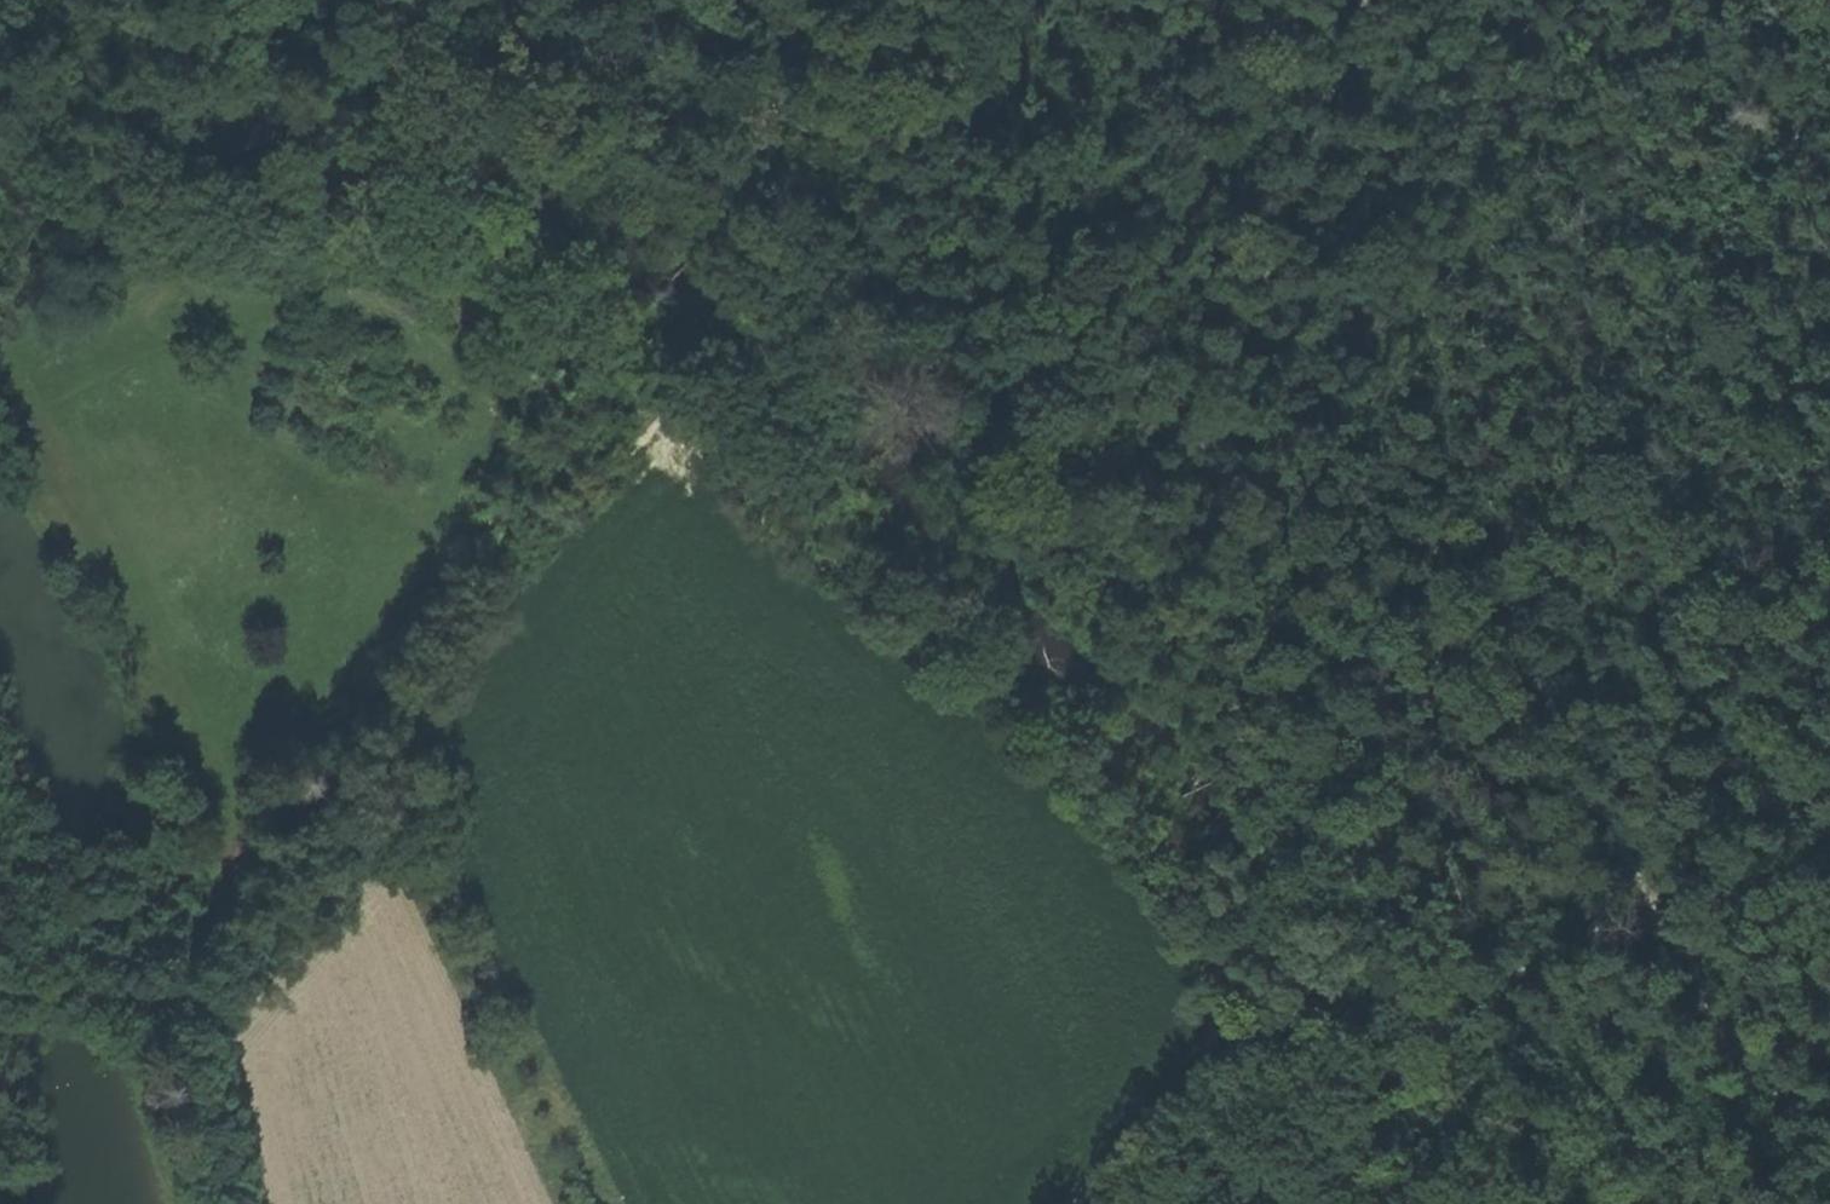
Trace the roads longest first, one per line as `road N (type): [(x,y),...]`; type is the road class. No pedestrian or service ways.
road 1 (track): [(1653,907),(1629,880),(1499,643),(1281,520),(1264,483),(1273,422),(1392,0)]
road 2 (track): [(1653,907),(1327,1089)]
road 3 (track): [(0,984),(151,996),(183,984),(230,921),(238,834)]
road 4 (track): [(1829,1120),(1653,907)]

